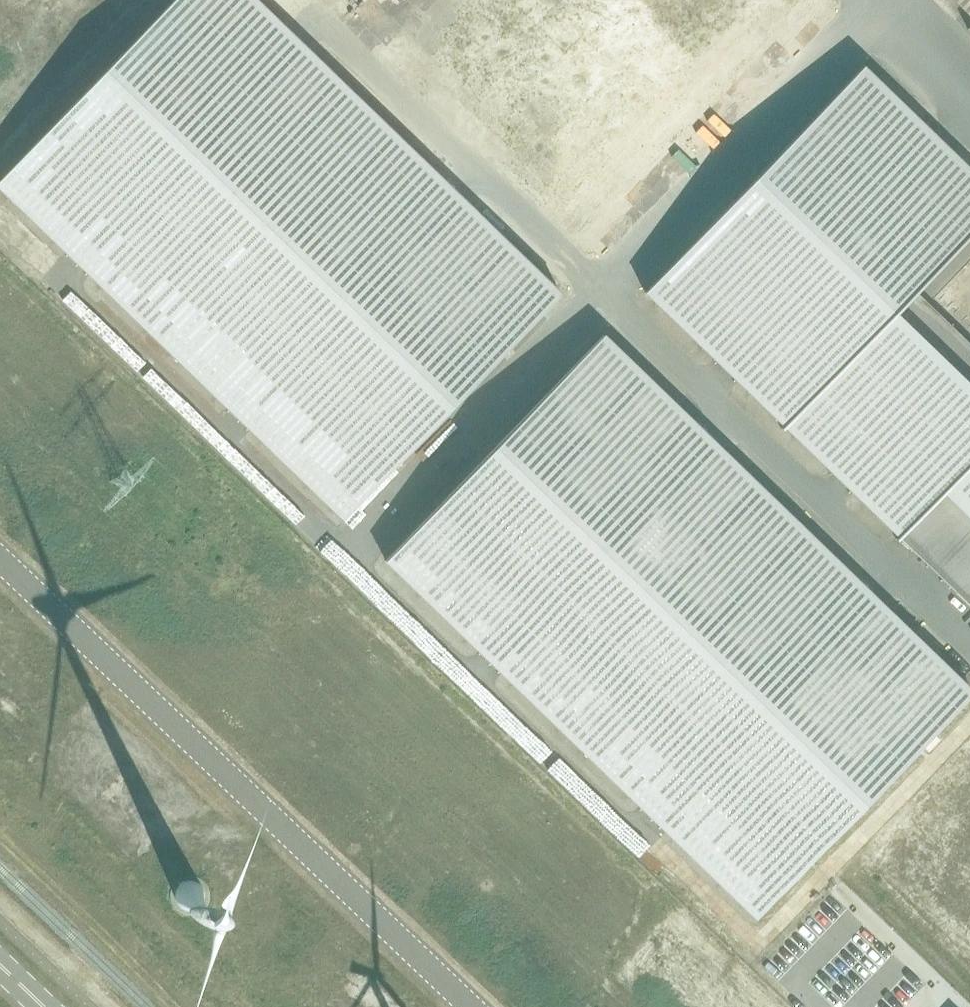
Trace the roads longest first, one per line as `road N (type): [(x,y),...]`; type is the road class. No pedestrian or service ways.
road 1 (unclassified): [(451,1006),(0,573)]

